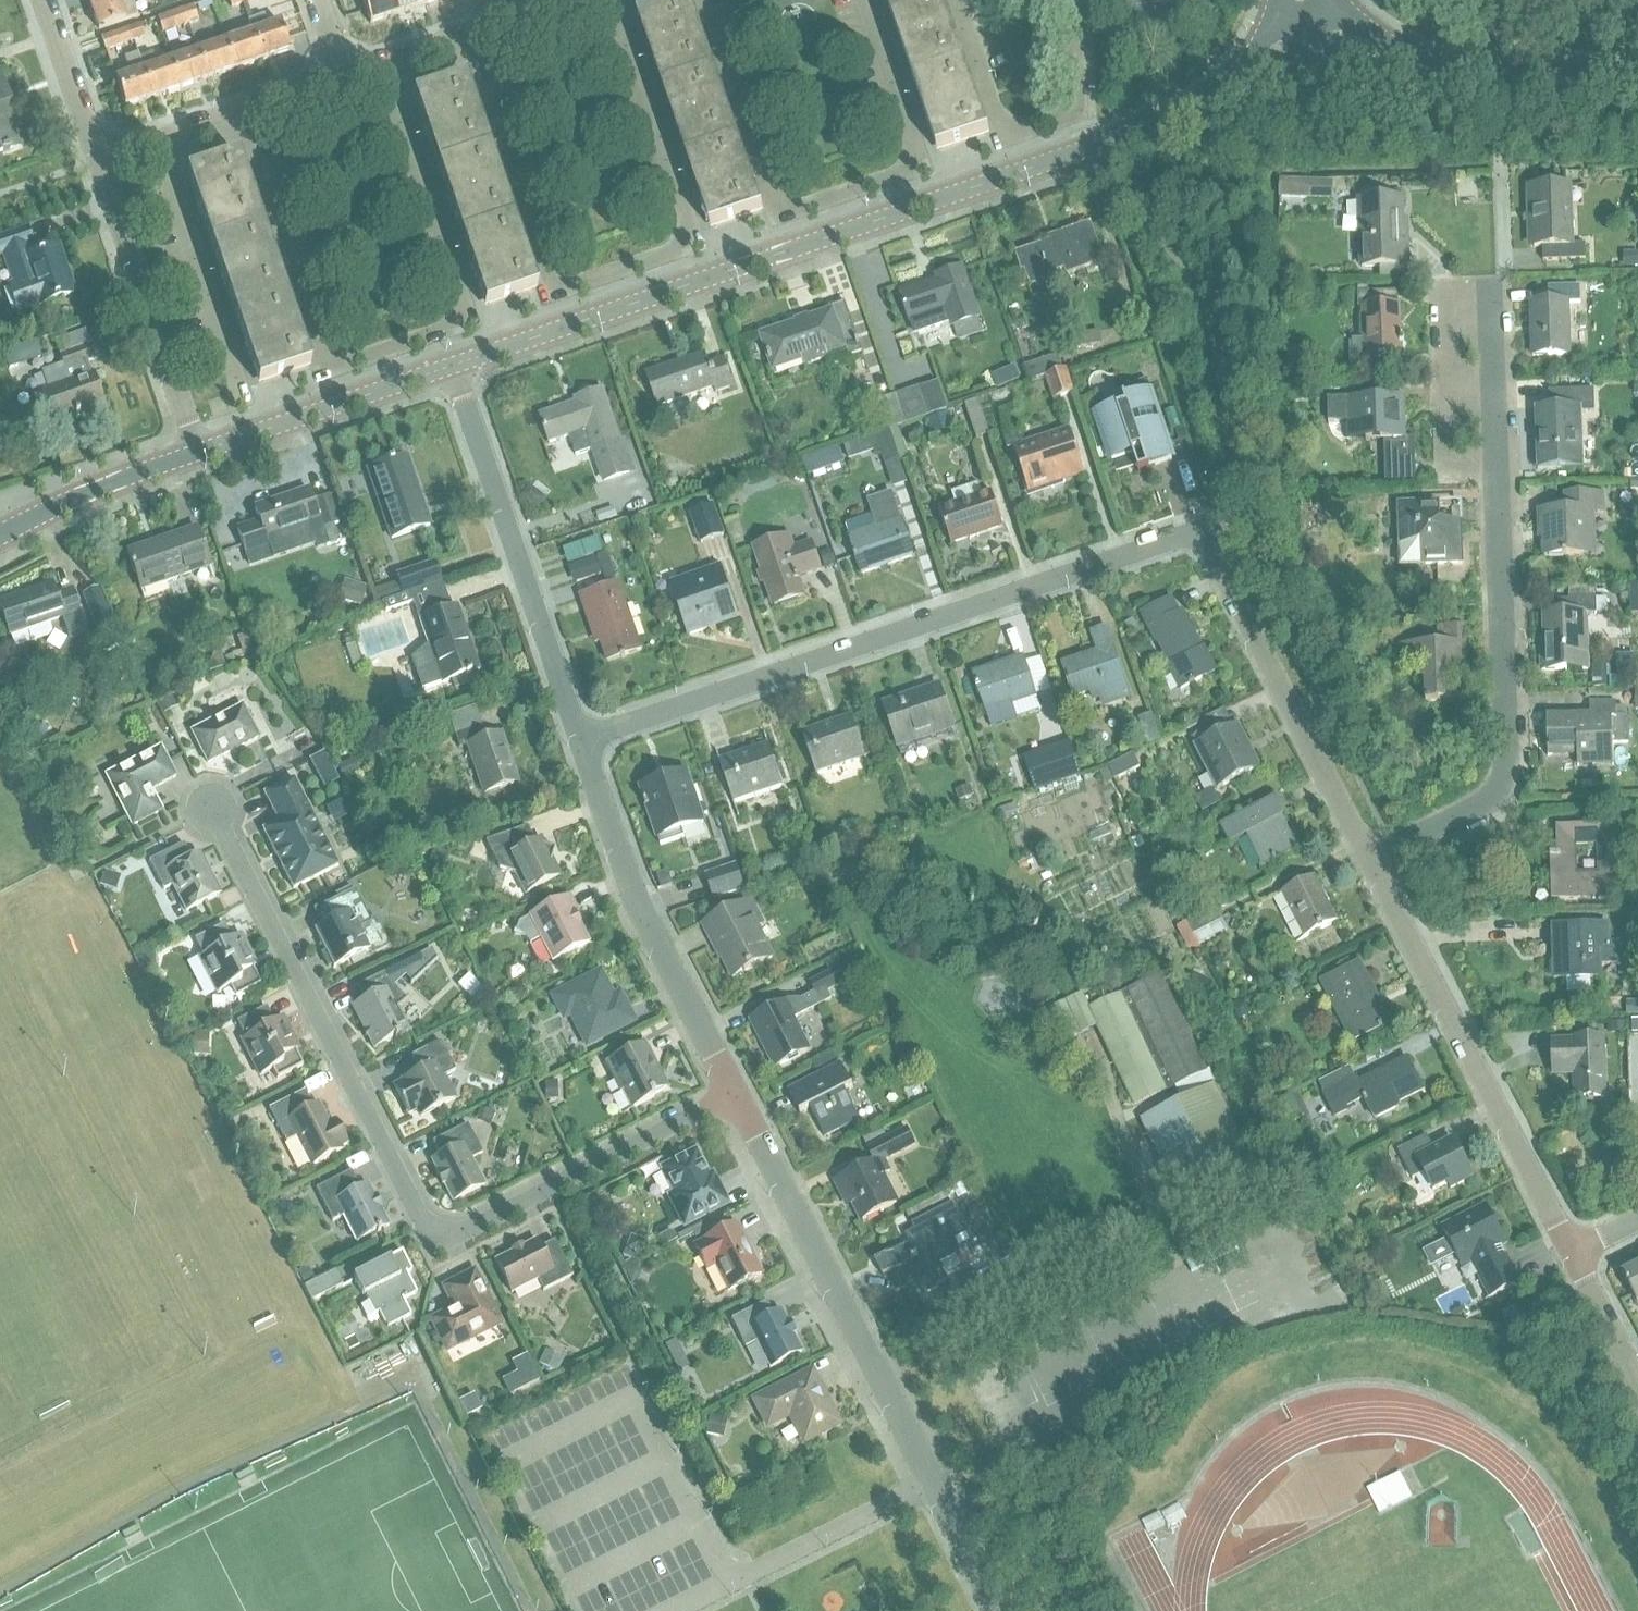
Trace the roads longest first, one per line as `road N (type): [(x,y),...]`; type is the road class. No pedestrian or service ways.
road 1 (residential): [(1370,855),(1196,531),(579,742)]
road 2 (tertiary): [(450,367),(1100,144),(1225,93),(1310,27)]
road 3 (residential): [(230,115),(322,374),(473,322),(383,62)]
road 4 (residential): [(463,35),(556,293),(697,245),(613,0)]
road 5 (residential): [(1370,855),(1504,791),(1493,289)]
road 6 (residential): [(545,1190),(434,1245),(212,807)]
road 7 (residential): [(995,1610),(734,1095)]
road 8 (residential): [(701,0),(772,215),(925,162),(872,0)]
road 9 (residential): [(1573,1251),(1370,855)]
road 10 (residential): [(579,742),(450,367)]
road 11 (residential): [(734,1095),(612,846),(579,742)]
road 12 (tertiary): [(1637,71),(1498,74),(1414,63),(1310,27)]
road 13 (residential): [(198,448),(96,161)]
road 14 (residential): [(217,409),(247,396),(157,140)]
road 15 (tertiary): [(198,448),(450,367)]
road 16 (residential): [(1080,108),(1004,134),(954,0)]
road 17 (tertiary): [(0,533),(198,448)]
road 18 (residential): [(545,1190),(734,1095)]
road 19 (residential): [(96,161),(42,0)]
road 20 (residential): [(1637,1379),(1573,1251)]

